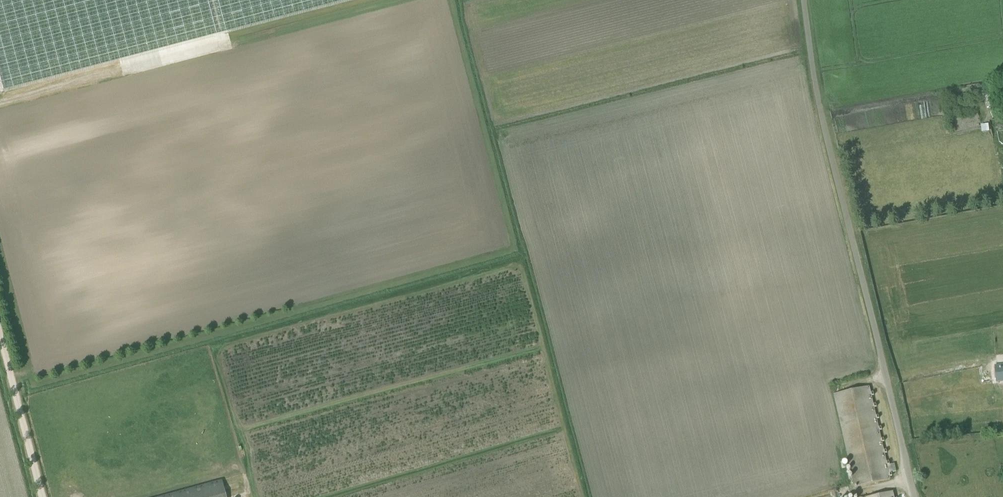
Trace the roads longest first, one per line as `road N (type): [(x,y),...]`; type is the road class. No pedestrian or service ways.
road 1 (unclassified): [(915,496),(826,139),(804,0)]
road 2 (track): [(40,496),(0,344)]

